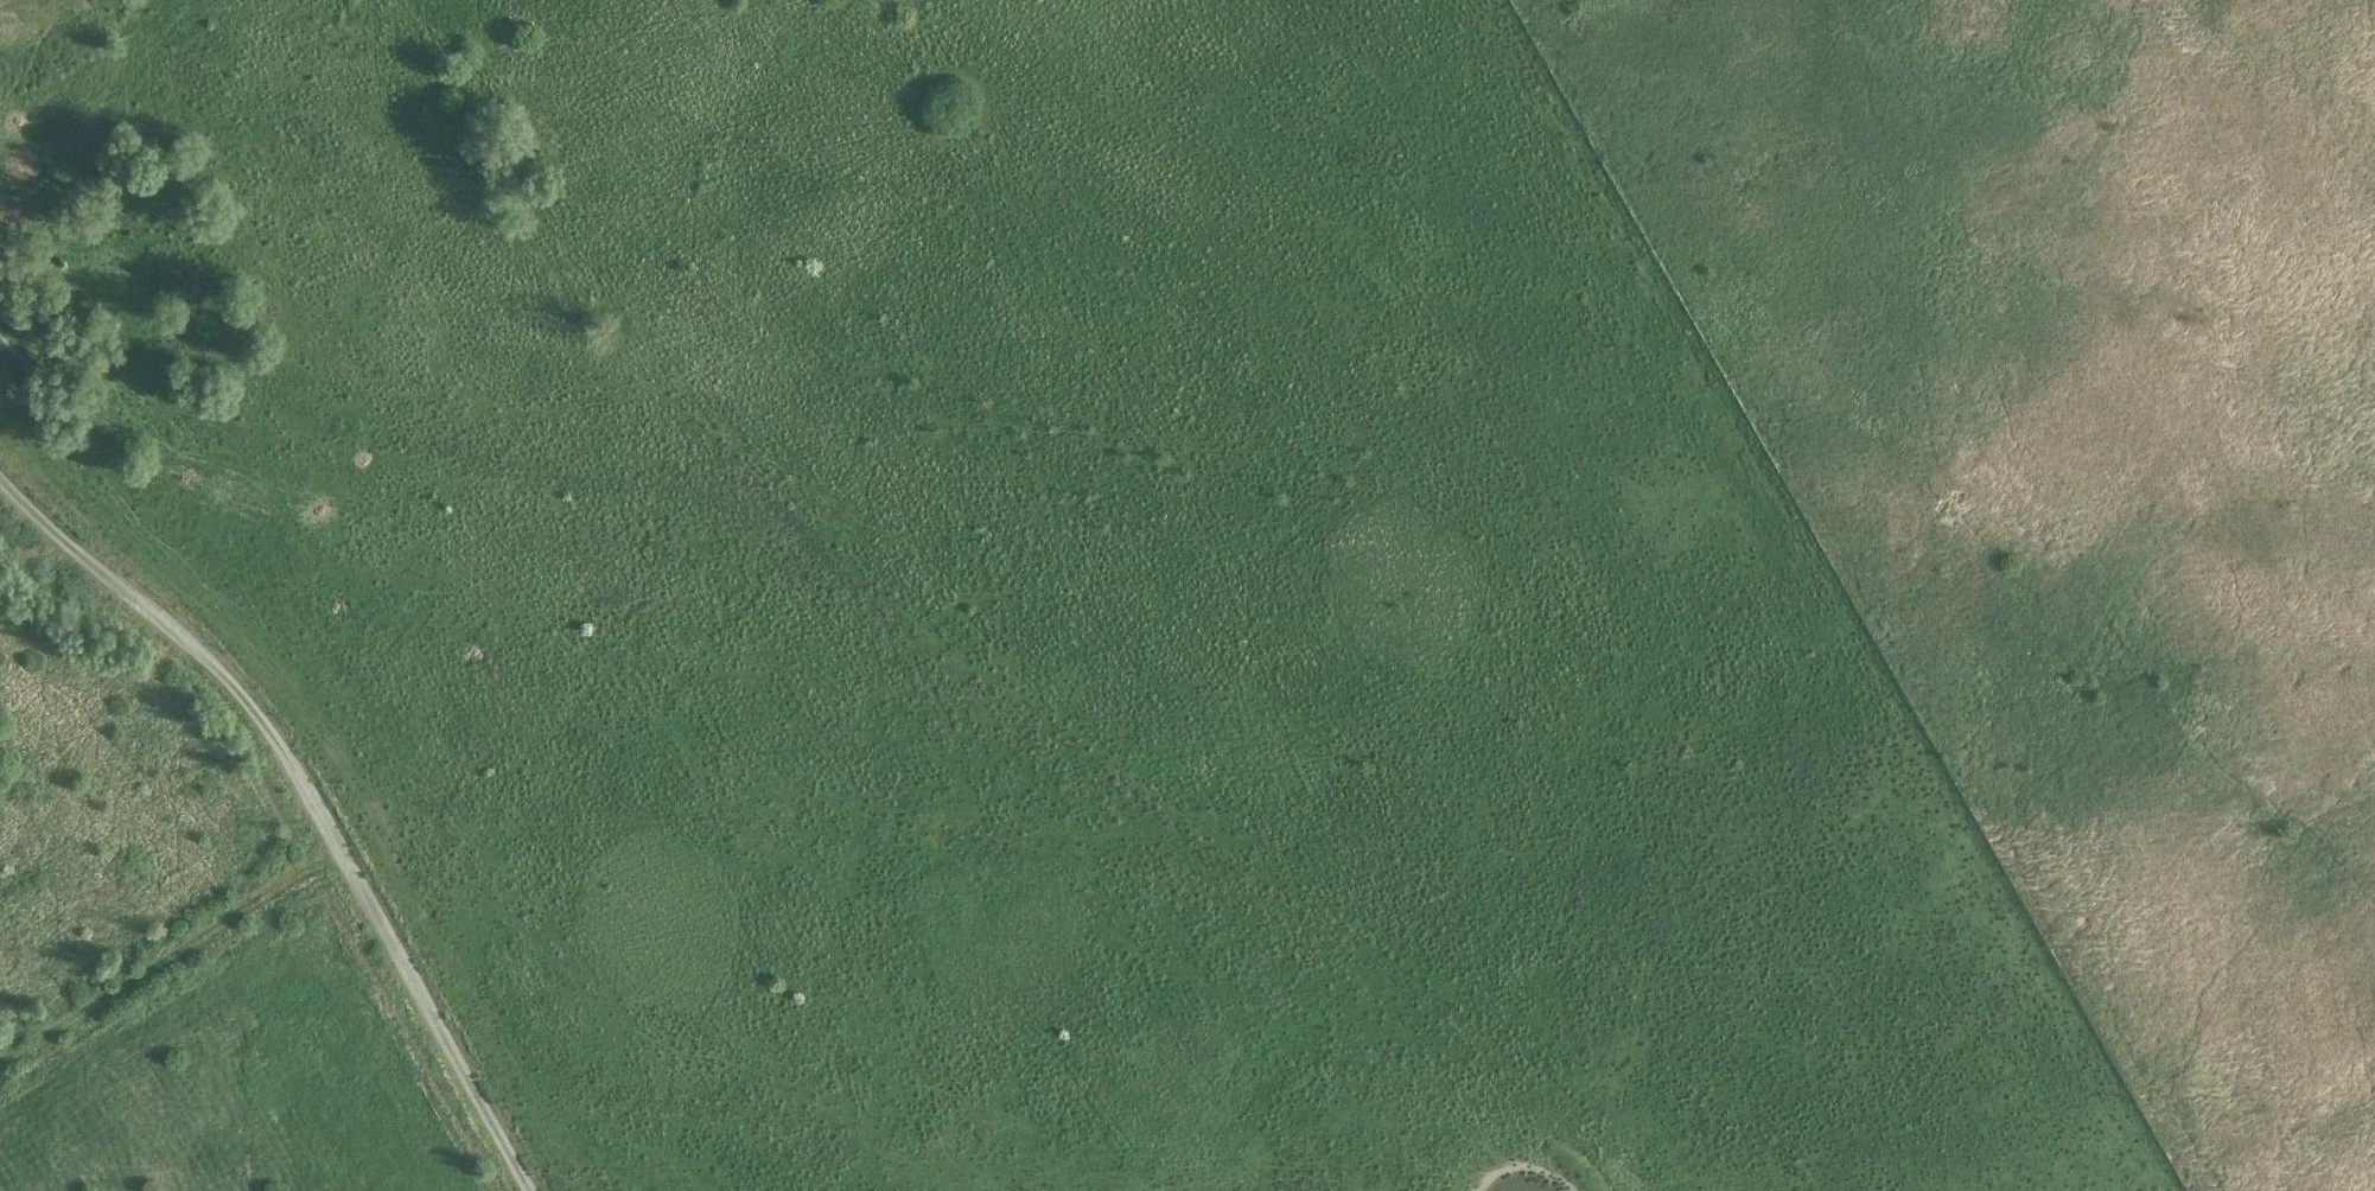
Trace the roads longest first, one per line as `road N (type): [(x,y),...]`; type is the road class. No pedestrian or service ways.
road 1 (track): [(0,498),(72,567),(175,619),(245,694),(517,1190)]
road 2 (track): [(0,1058),(333,854)]

